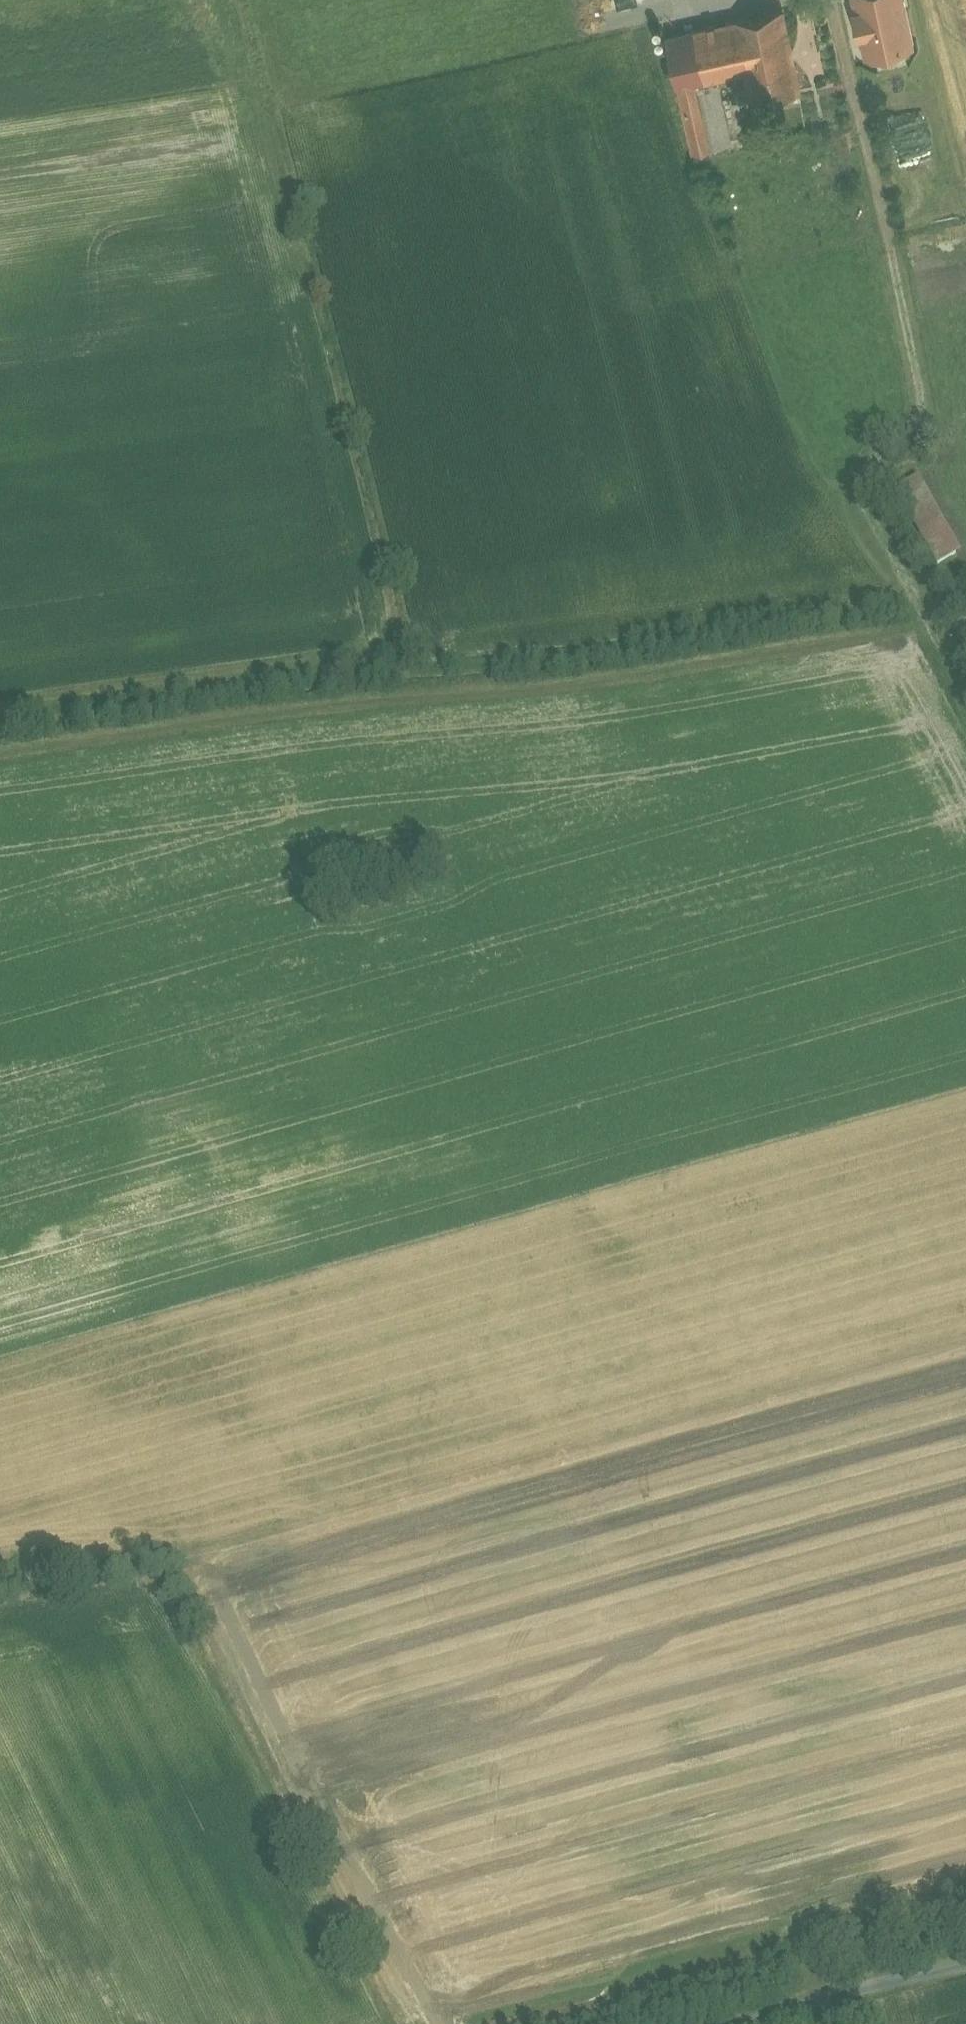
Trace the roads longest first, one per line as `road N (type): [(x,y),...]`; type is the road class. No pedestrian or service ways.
road 1 (track): [(828,0),(894,256),(923,408),(915,426),(864,469),(861,486),(965,682)]
road 2 (track): [(965,1971),(783,2023)]

